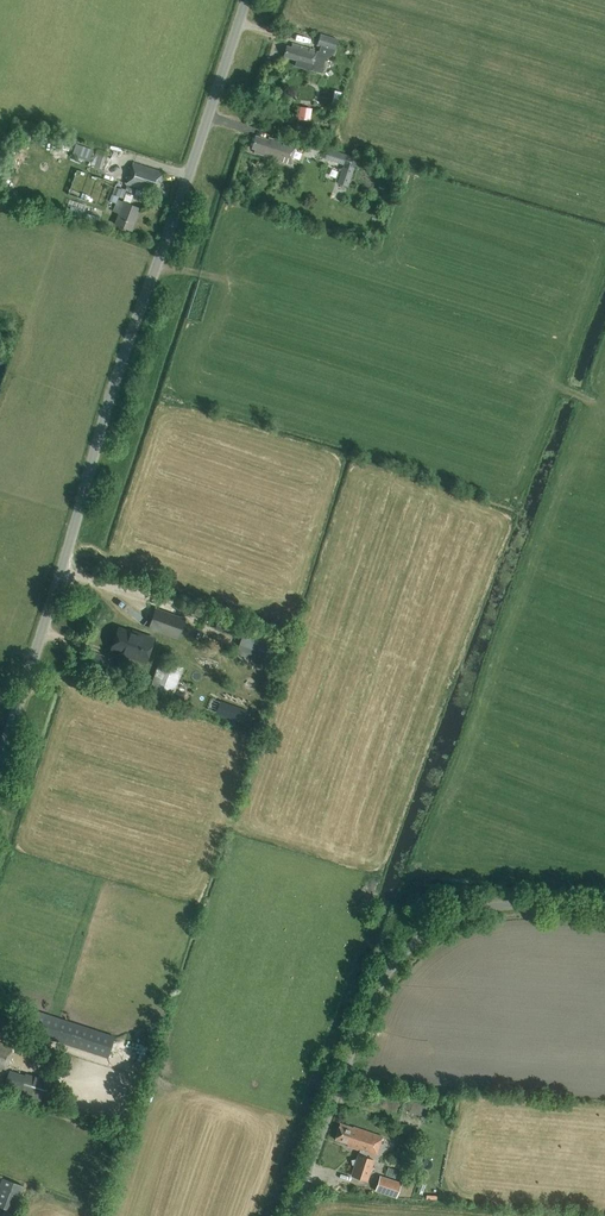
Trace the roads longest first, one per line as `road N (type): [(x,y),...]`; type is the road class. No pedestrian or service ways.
road 1 (unclassified): [(0,755),(113,383),(245,0)]
road 2 (tertiary): [(291,1215),(365,1015),(409,950),(440,926),(493,906),(604,906)]

